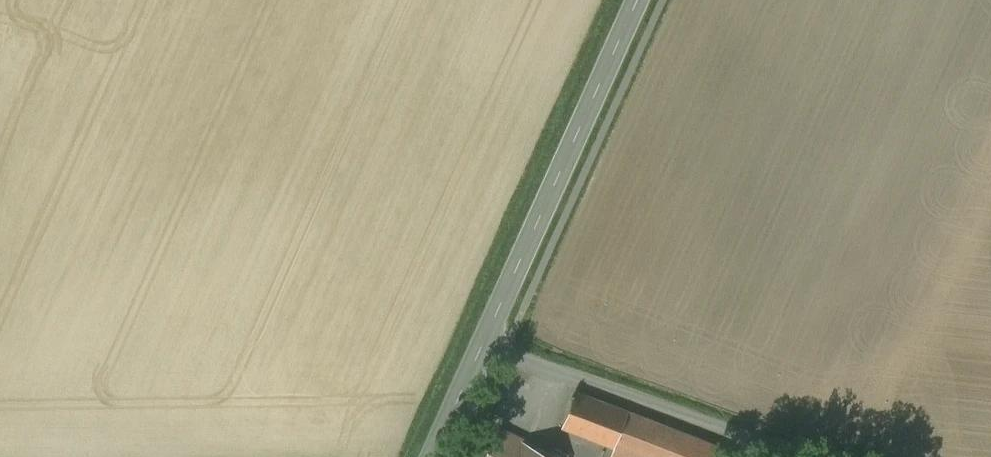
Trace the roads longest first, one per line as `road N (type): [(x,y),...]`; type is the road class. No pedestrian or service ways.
road 1 (tertiary): [(637,0),(482,345)]
road 2 (unclassified): [(814,456),(482,345)]
road 3 (tertiary): [(482,345),(433,456)]

